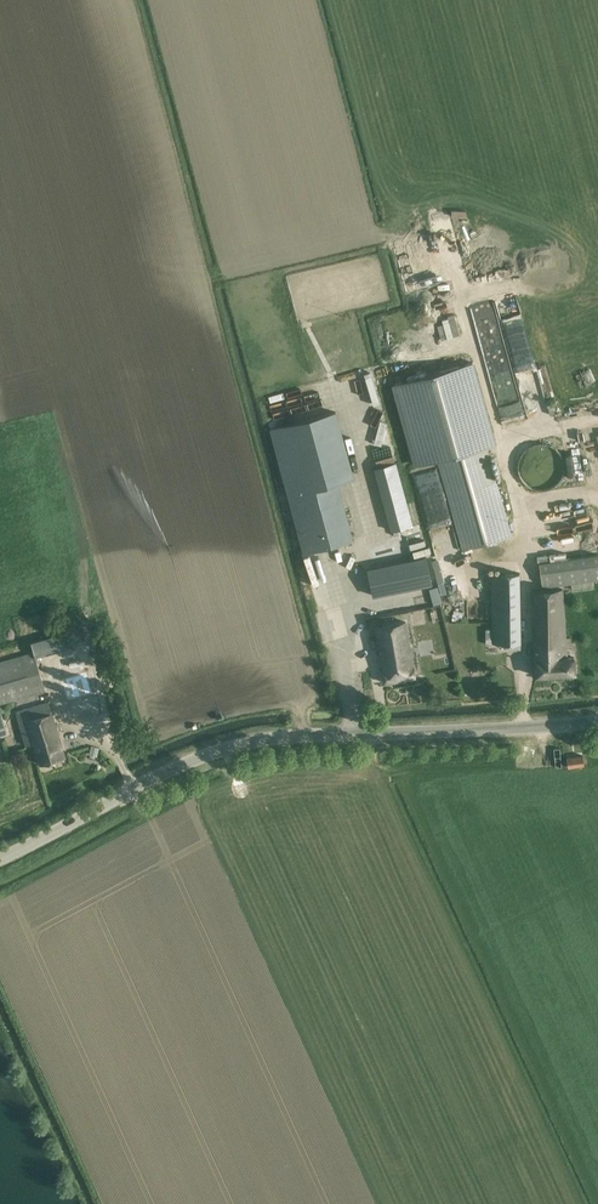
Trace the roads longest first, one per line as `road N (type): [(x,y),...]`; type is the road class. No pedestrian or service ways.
road 1 (tertiary): [(0,857),(217,754),(292,738),(597,721)]

